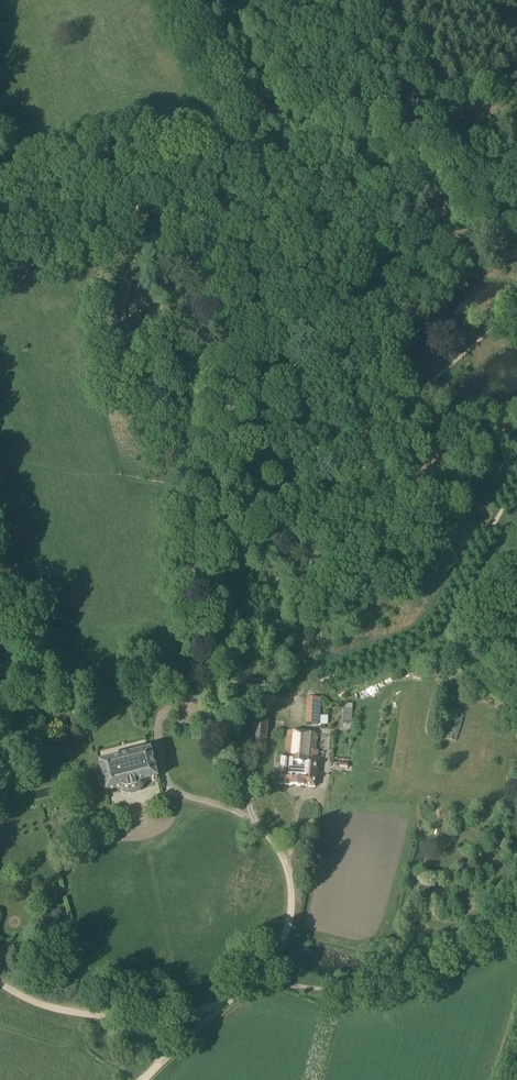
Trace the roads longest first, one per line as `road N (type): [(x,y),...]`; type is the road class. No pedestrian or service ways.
road 1 (track): [(243,990),(274,958),(288,928),(283,861),(250,818),(179,795),(166,780),(155,727),(169,710),(191,709),(221,721),(232,742)]
road 2 (track): [(243,990),(270,982),(365,987),(516,925)]
road 3 (track): [(228,1002),(126,1019),(36,1002),(0,984)]
road 4 (track): [(301,687),(433,633),(451,606)]
road 5 (track): [(516,487),(451,606)]

